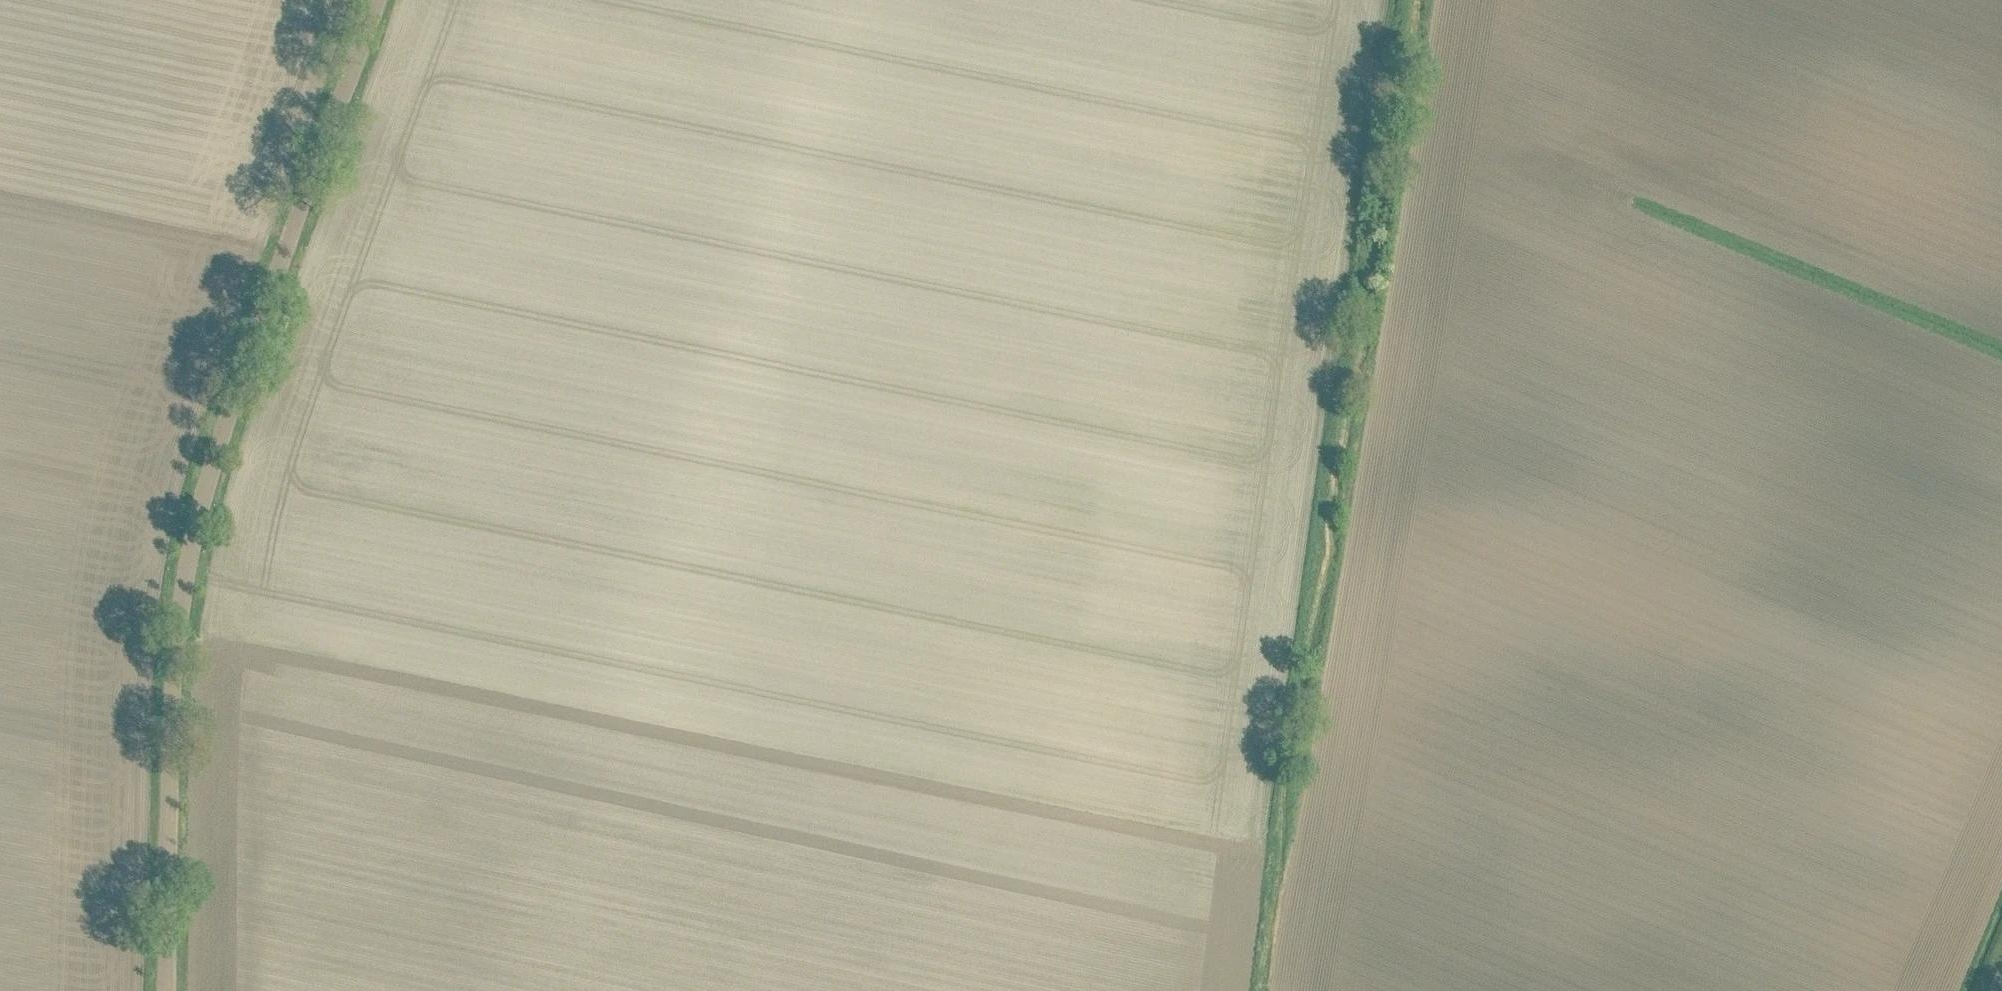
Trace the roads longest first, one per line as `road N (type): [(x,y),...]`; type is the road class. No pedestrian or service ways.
road 1 (tertiary): [(376,0),(210,472),(183,588),(173,711),(169,990)]
road 2 (track): [(1257,990),(1402,0)]

